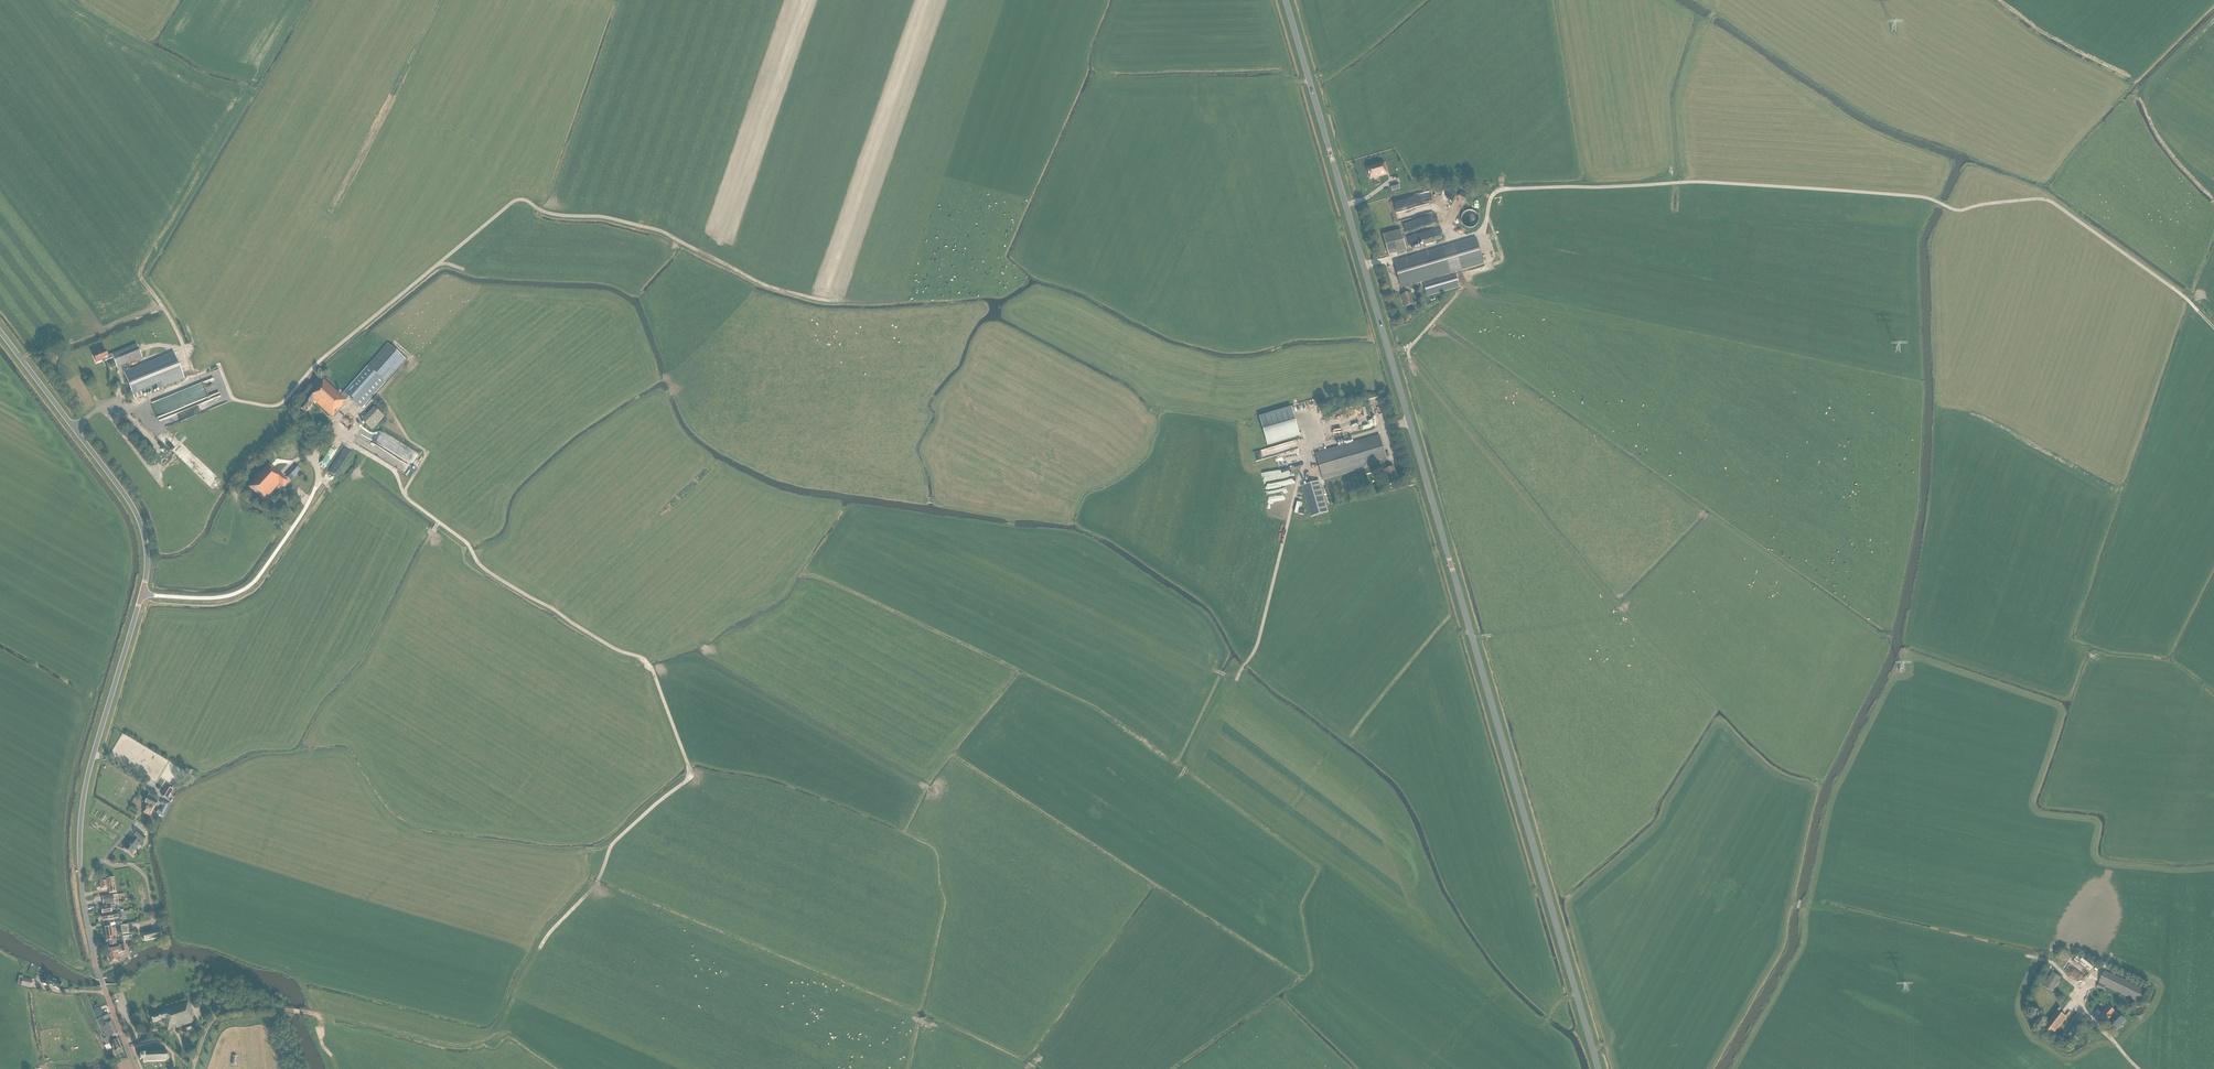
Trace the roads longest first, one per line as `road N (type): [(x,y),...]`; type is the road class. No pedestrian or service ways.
road 1 (tertiary): [(1598,1068),(1285,0)]
road 2 (track): [(318,1014),(448,1044),(480,1042),(506,1016),(538,949),(595,887),(611,846),(692,775),(648,663),(482,568),(468,544),(406,496),(395,471),(351,445)]
road 3 (track): [(1478,233),(1491,197),(1504,189),(1704,182),(1924,197),(1964,210),(2045,199),(2186,298),(2213,328)]
road 4 (tertiary): [(141,594),(147,554),(134,509),(0,331)]
road 5 (tertiary): [(81,885),(85,787),(141,594)]
road 6 (unclassified): [(141,594),(218,598),(252,584),(308,505),(318,477),(315,460)]
road 7 (tertiary): [(136,1068),(96,967),(81,885)]
road 8 (track): [(219,1016),(259,1009),(318,1014),(332,1056)]
road 9 (track): [(404,493),(428,452),(409,440),(377,395)]

